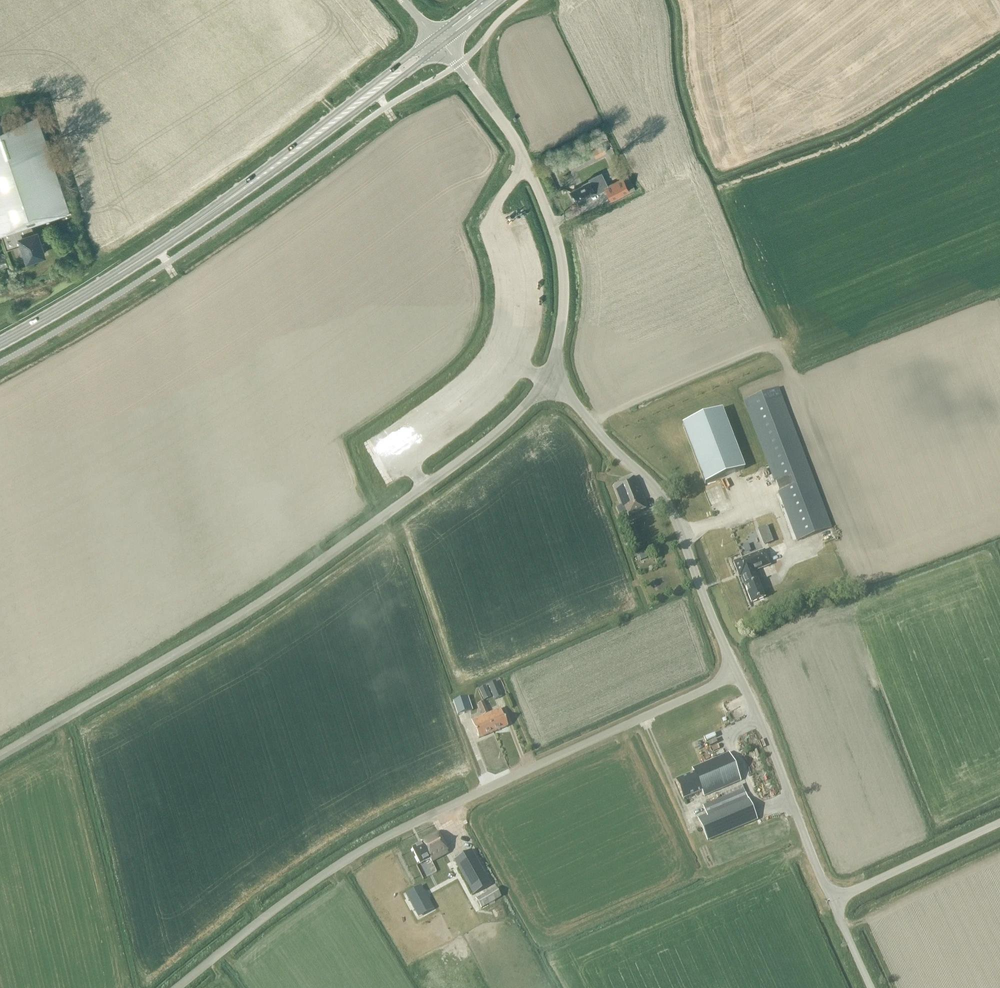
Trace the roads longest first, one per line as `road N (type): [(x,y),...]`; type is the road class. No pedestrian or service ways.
road 1 (tertiary): [(0,755),(286,585),(476,449),(545,379)]
road 2 (unclassified): [(177,987),(372,844),(736,674)]
road 3 (tertiary): [(545,379),(563,310),(557,242),(518,145),(443,43)]
road 4 (unclassified): [(736,674),(666,503),(545,379)]
road 5 (primary): [(218,206),(443,43)]
road 6 (primary): [(435,35),(218,206)]
road 7 (primary): [(0,342),(218,206)]
road 8 (unclassified): [(831,901),(736,674)]
road 9 (unclassified): [(831,901),(999,823)]

